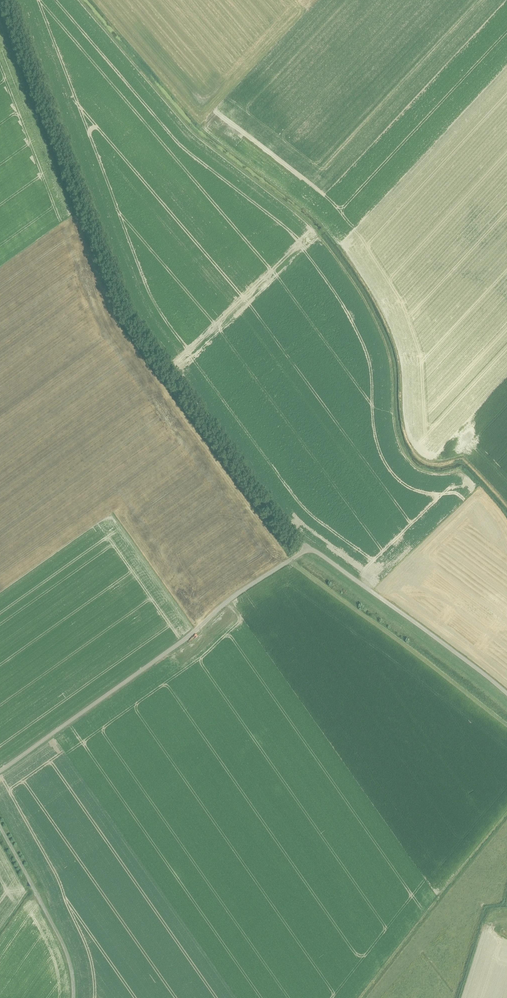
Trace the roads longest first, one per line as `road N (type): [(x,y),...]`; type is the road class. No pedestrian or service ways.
road 1 (unclassified): [(309,549),(130,310),(12,0)]
road 2 (unclassified): [(14,761),(309,549)]
road 3 (unclassified): [(506,693),(309,549)]
road 4 (track): [(0,827),(62,943),(73,997)]

